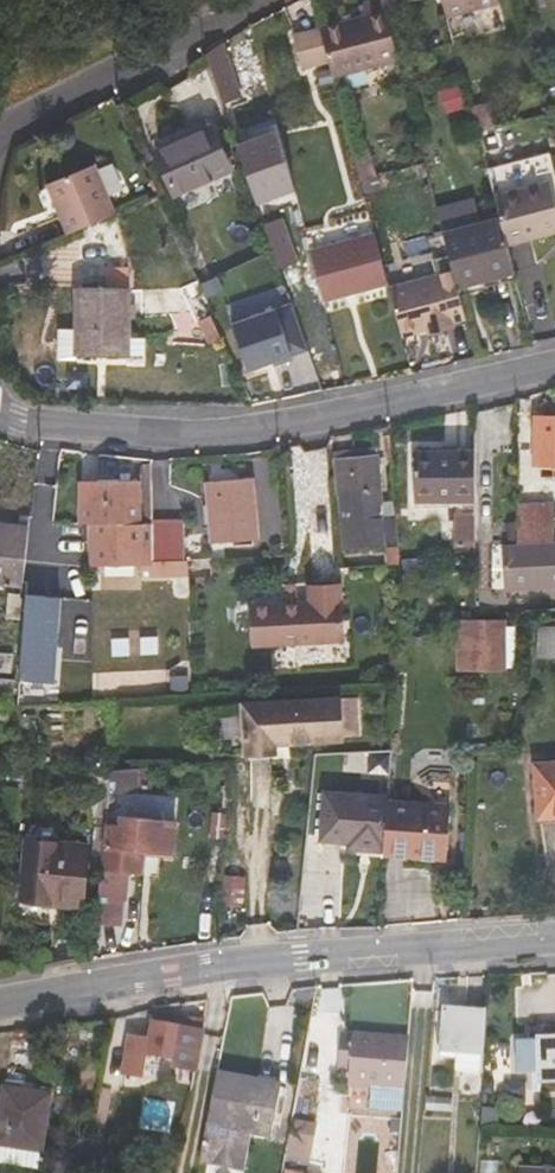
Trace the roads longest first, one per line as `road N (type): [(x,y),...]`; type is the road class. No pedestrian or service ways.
road 1 (residential): [(554,363),(362,409),(189,431),(0,411)]
road 2 (residential): [(554,939),(303,958),(0,1005)]
road 3 (residential): [(248,0),(29,117),(0,145)]

